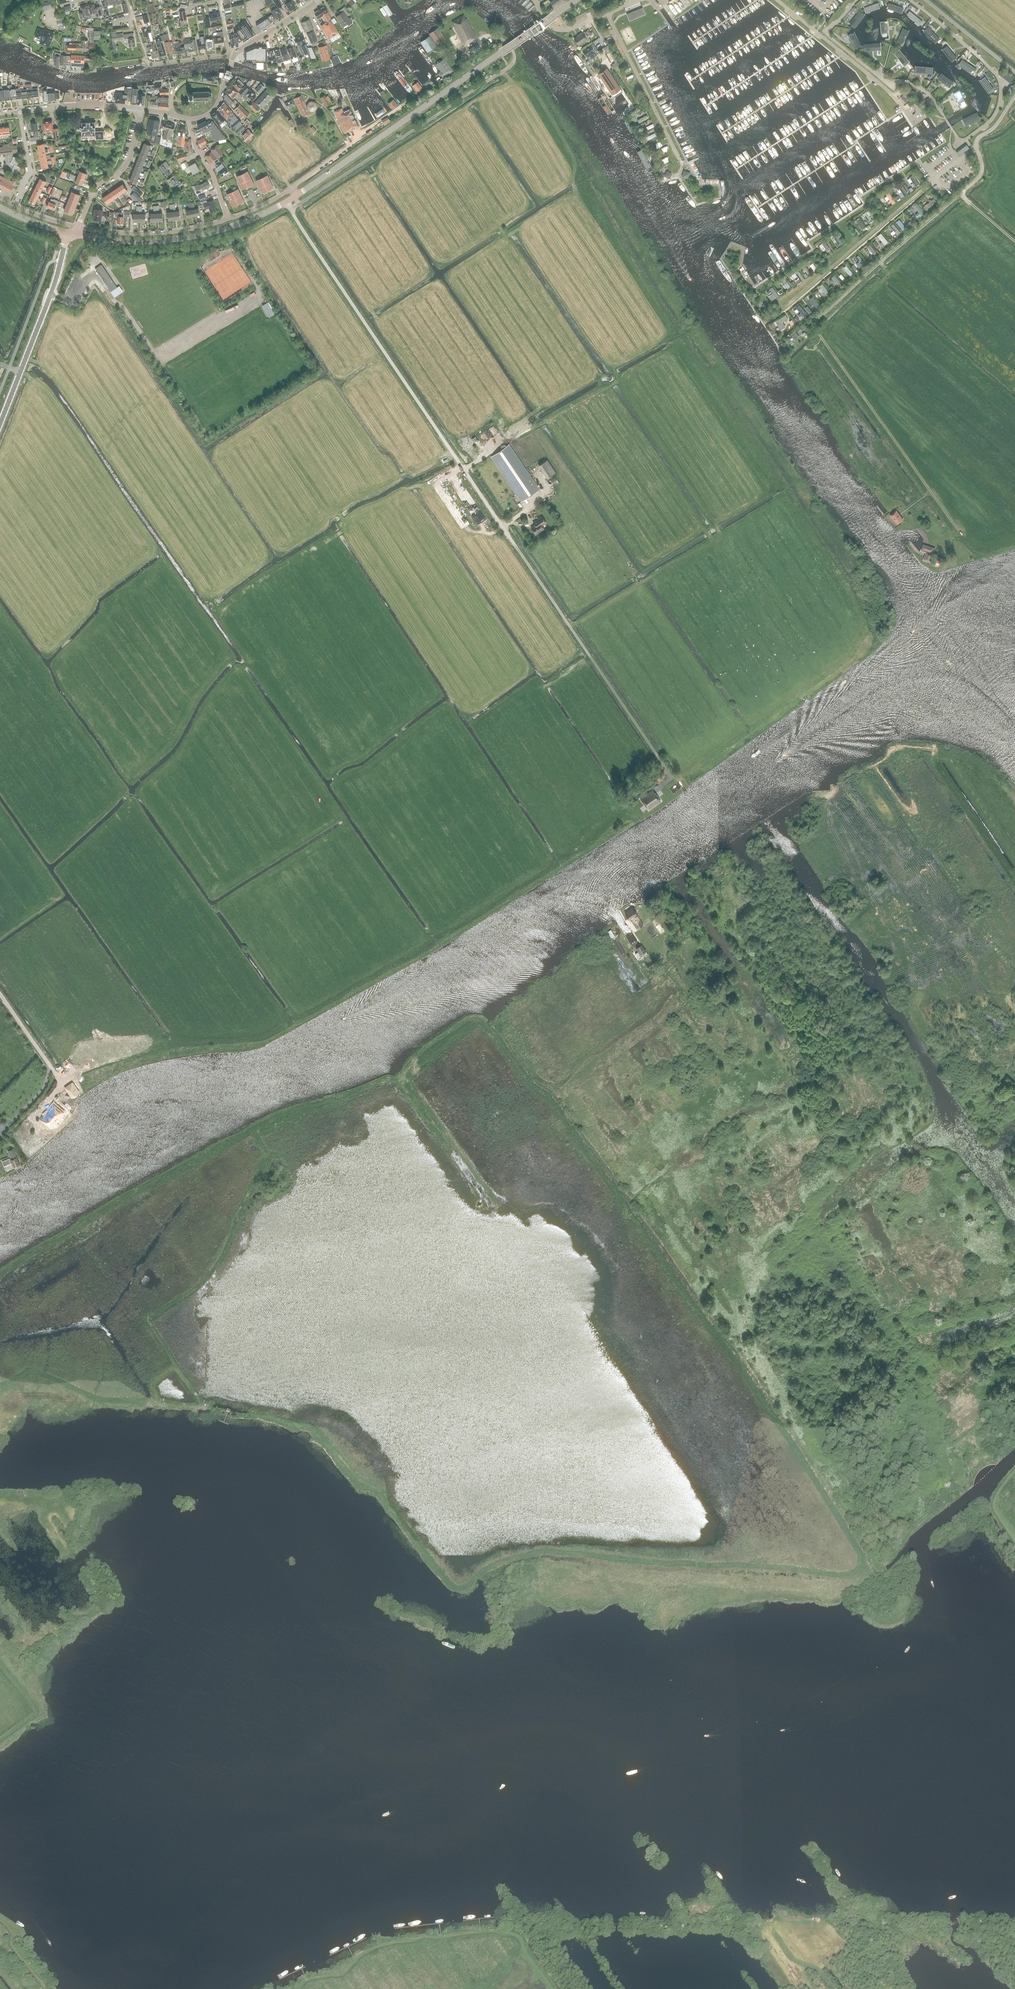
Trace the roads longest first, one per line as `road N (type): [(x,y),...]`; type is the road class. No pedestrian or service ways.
road 1 (unclassified): [(670,776),(290,211)]
road 2 (track): [(961,193),(812,324),(961,534)]
road 3 (secondary): [(286,203),(576,0)]
road 4 (unclassified): [(290,211),(510,68),(513,51),(490,37)]
road 5 (track): [(524,1949),(517,1936),(492,1932),(383,1945),(344,1973),(296,1988)]
road 6 (secondary): [(70,235),(168,239),(229,228),(286,203)]
road 7 (residential): [(953,130),(964,139),(994,117),(1001,84),(910,0)]
road 8 (secondary): [(0,425),(70,235)]
road 9 (residential): [(858,0),(828,36),(889,85),(924,90),(944,117)]
road 10 (unclassified): [(13,1142),(59,1084),(0,993)]
road 11 (unclassified): [(364,136),(274,200),(227,219)]
road 12 (residential): [(227,219),(141,234),(78,228)]
road 13 (residential): [(79,224),(94,192),(123,169),(138,109)]
road 14 (track): [(975,148),(982,172),(961,193),(1014,242)]

